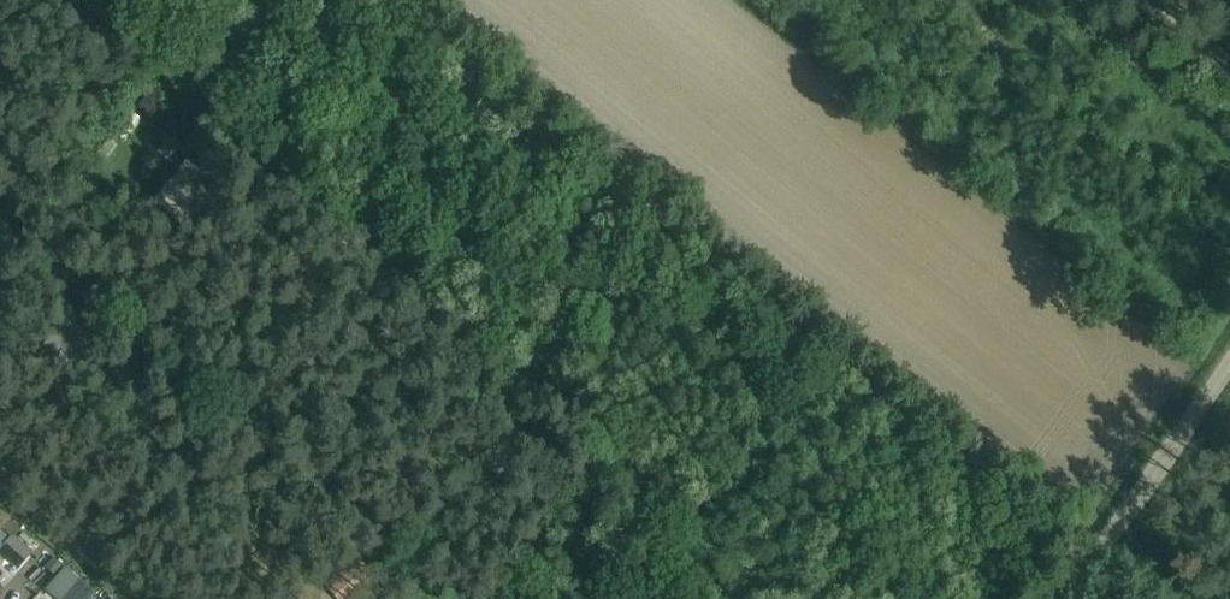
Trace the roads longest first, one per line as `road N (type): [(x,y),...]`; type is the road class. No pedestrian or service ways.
road 1 (residential): [(0,225),(454,598)]
road 2 (residential): [(1066,598),(1229,361)]
road 3 (residential): [(142,598),(18,502)]

